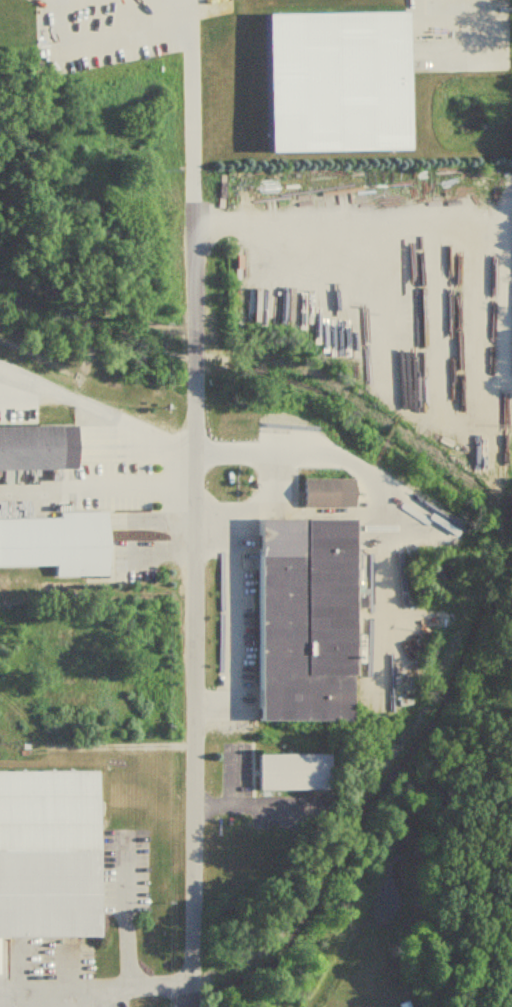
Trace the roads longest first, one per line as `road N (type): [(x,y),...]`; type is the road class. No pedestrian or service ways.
road 1 (residential): [(191,1006),(194,387)]

